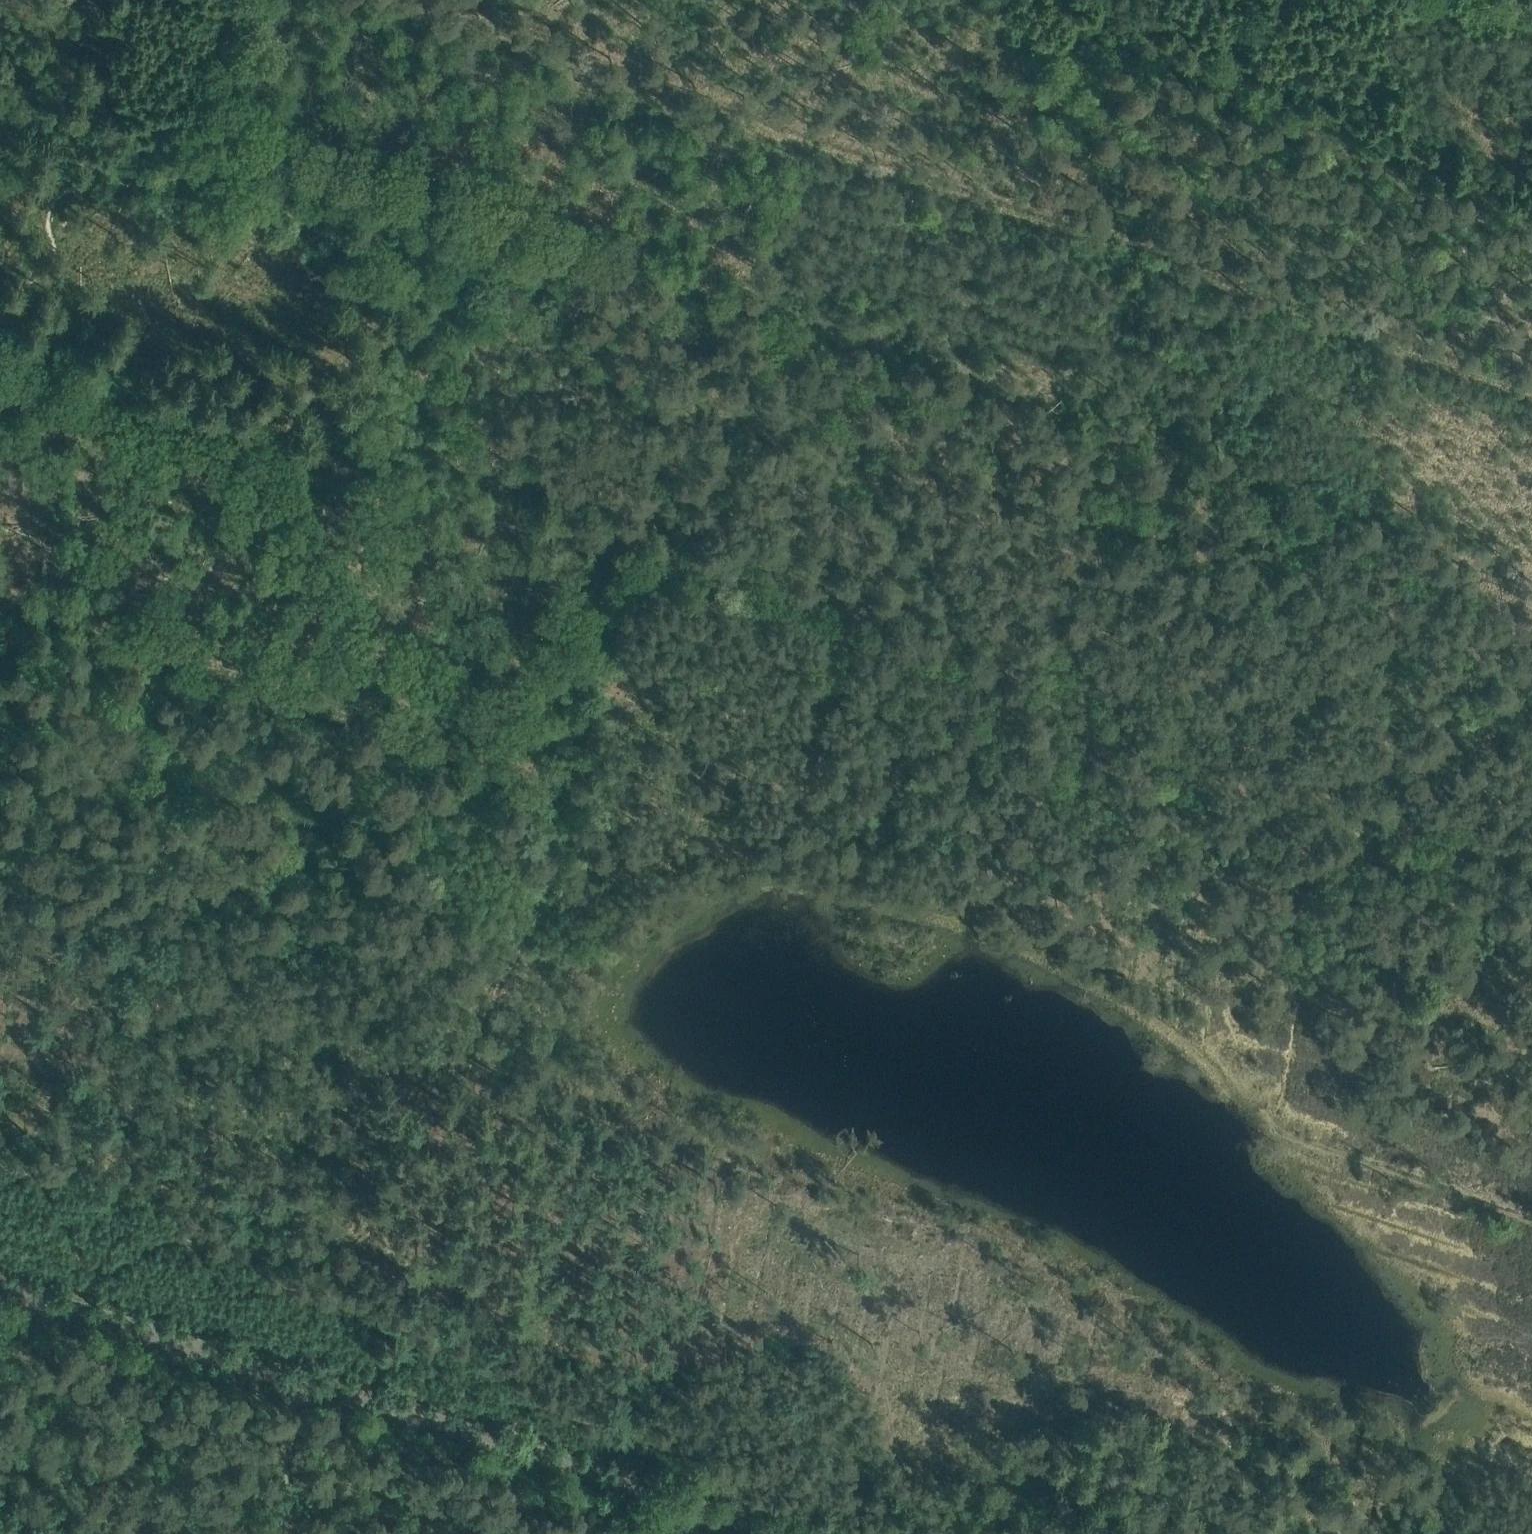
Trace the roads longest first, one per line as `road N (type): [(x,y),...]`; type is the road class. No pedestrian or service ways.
road 1 (tertiary): [(436,1398),(874,1533)]
road 2 (tertiary): [(436,1398),(0,1261)]

